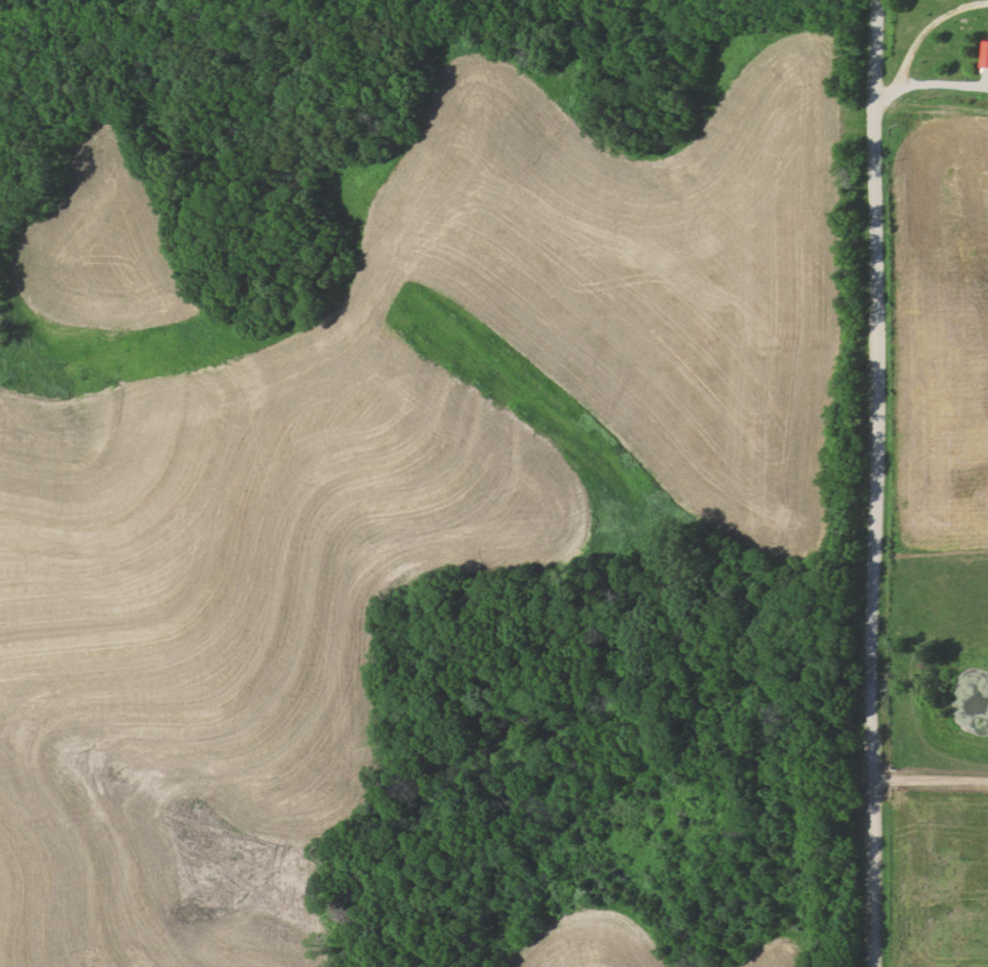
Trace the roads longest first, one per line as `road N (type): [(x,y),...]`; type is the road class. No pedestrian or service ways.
road 1 (residential): [(876,966),(875,0)]
road 2 (residential): [(873,120),(941,14),(987,6)]

